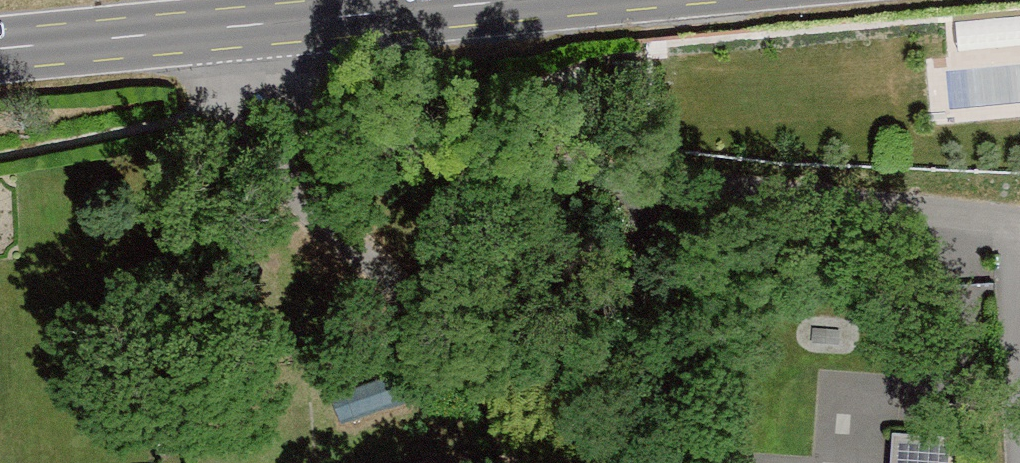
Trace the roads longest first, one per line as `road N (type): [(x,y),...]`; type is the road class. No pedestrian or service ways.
road 1 (residential): [(1019,222),(406,159),(276,115),(226,74),(217,28)]
road 2 (primary): [(217,28),(519,0)]
road 3 (primary): [(0,50),(217,28)]

